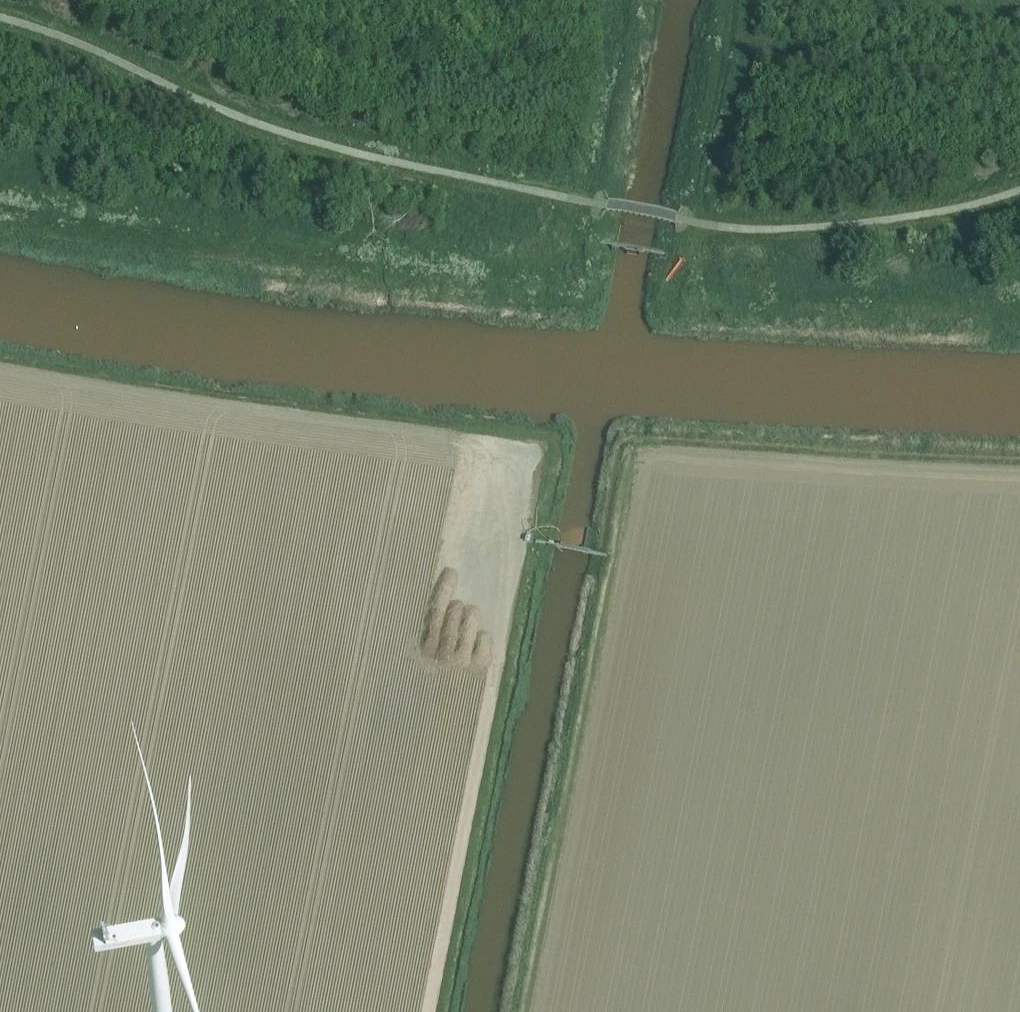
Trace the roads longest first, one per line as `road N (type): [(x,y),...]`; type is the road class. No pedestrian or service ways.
road 1 (track): [(728,0),(692,221)]
road 2 (track): [(634,0),(596,203)]

